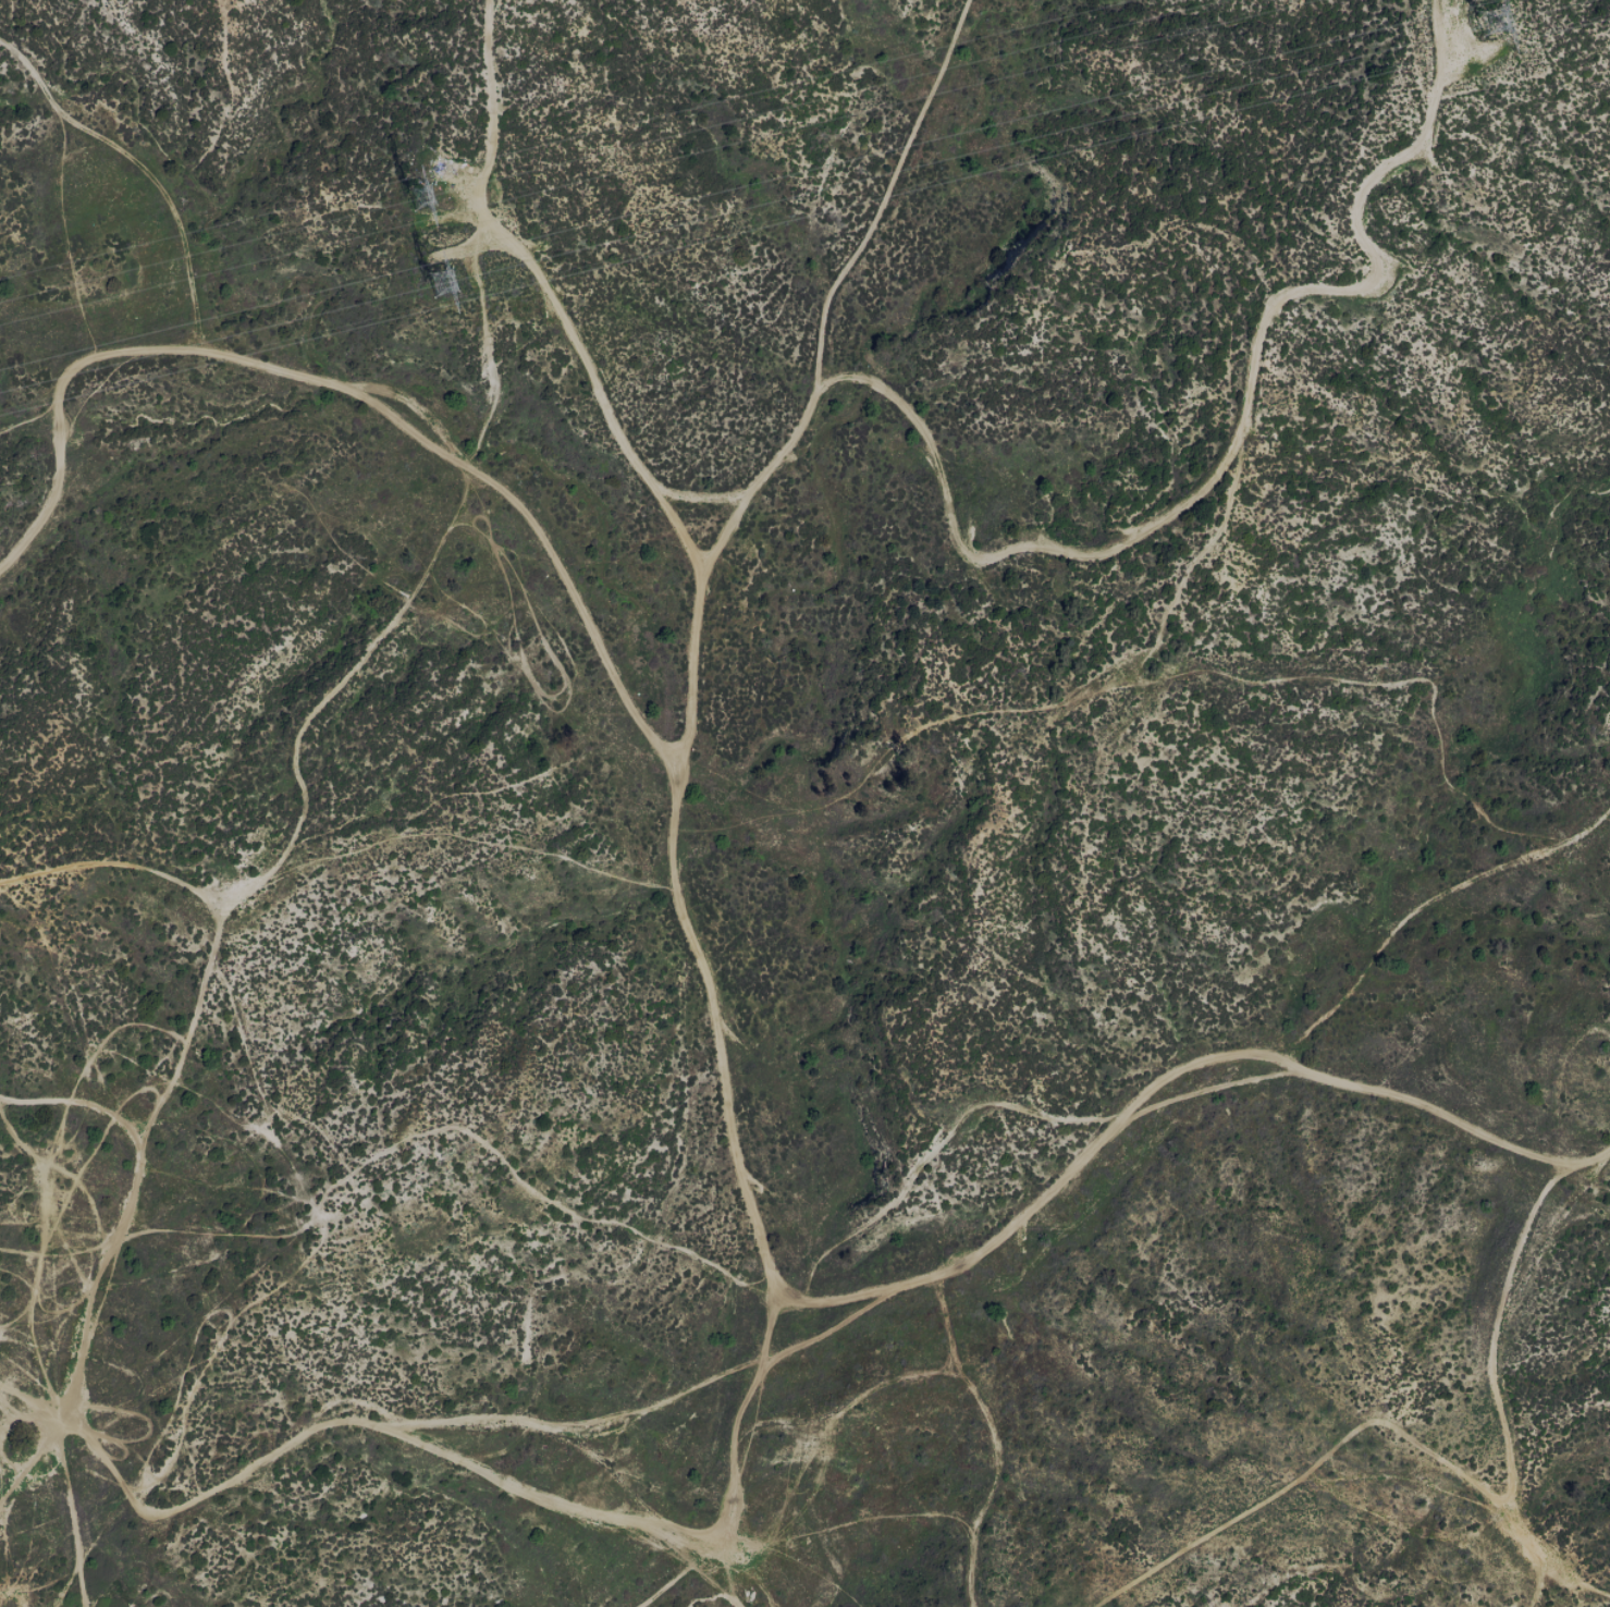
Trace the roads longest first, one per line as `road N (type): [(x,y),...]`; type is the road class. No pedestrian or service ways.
road 1 (track): [(0,1400),(105,1462),(194,1445),(261,1395),(478,1377),(517,1272),(601,1204),(651,1092),(668,1087),(718,1108),(785,1220),(963,1243),(1042,1187),(1092,1120),(1158,1081),(1269,1097),(1492,1181),(1609,1083)]
road 2 (track): [(1158,1081),(1175,1042),(1281,980),(1426,952),(1482,991),(1487,1025),(1594,1103),(1609,1105)]
road 3 (track): [(4,1400),(54,1243),(44,1176),(0,1121)]

